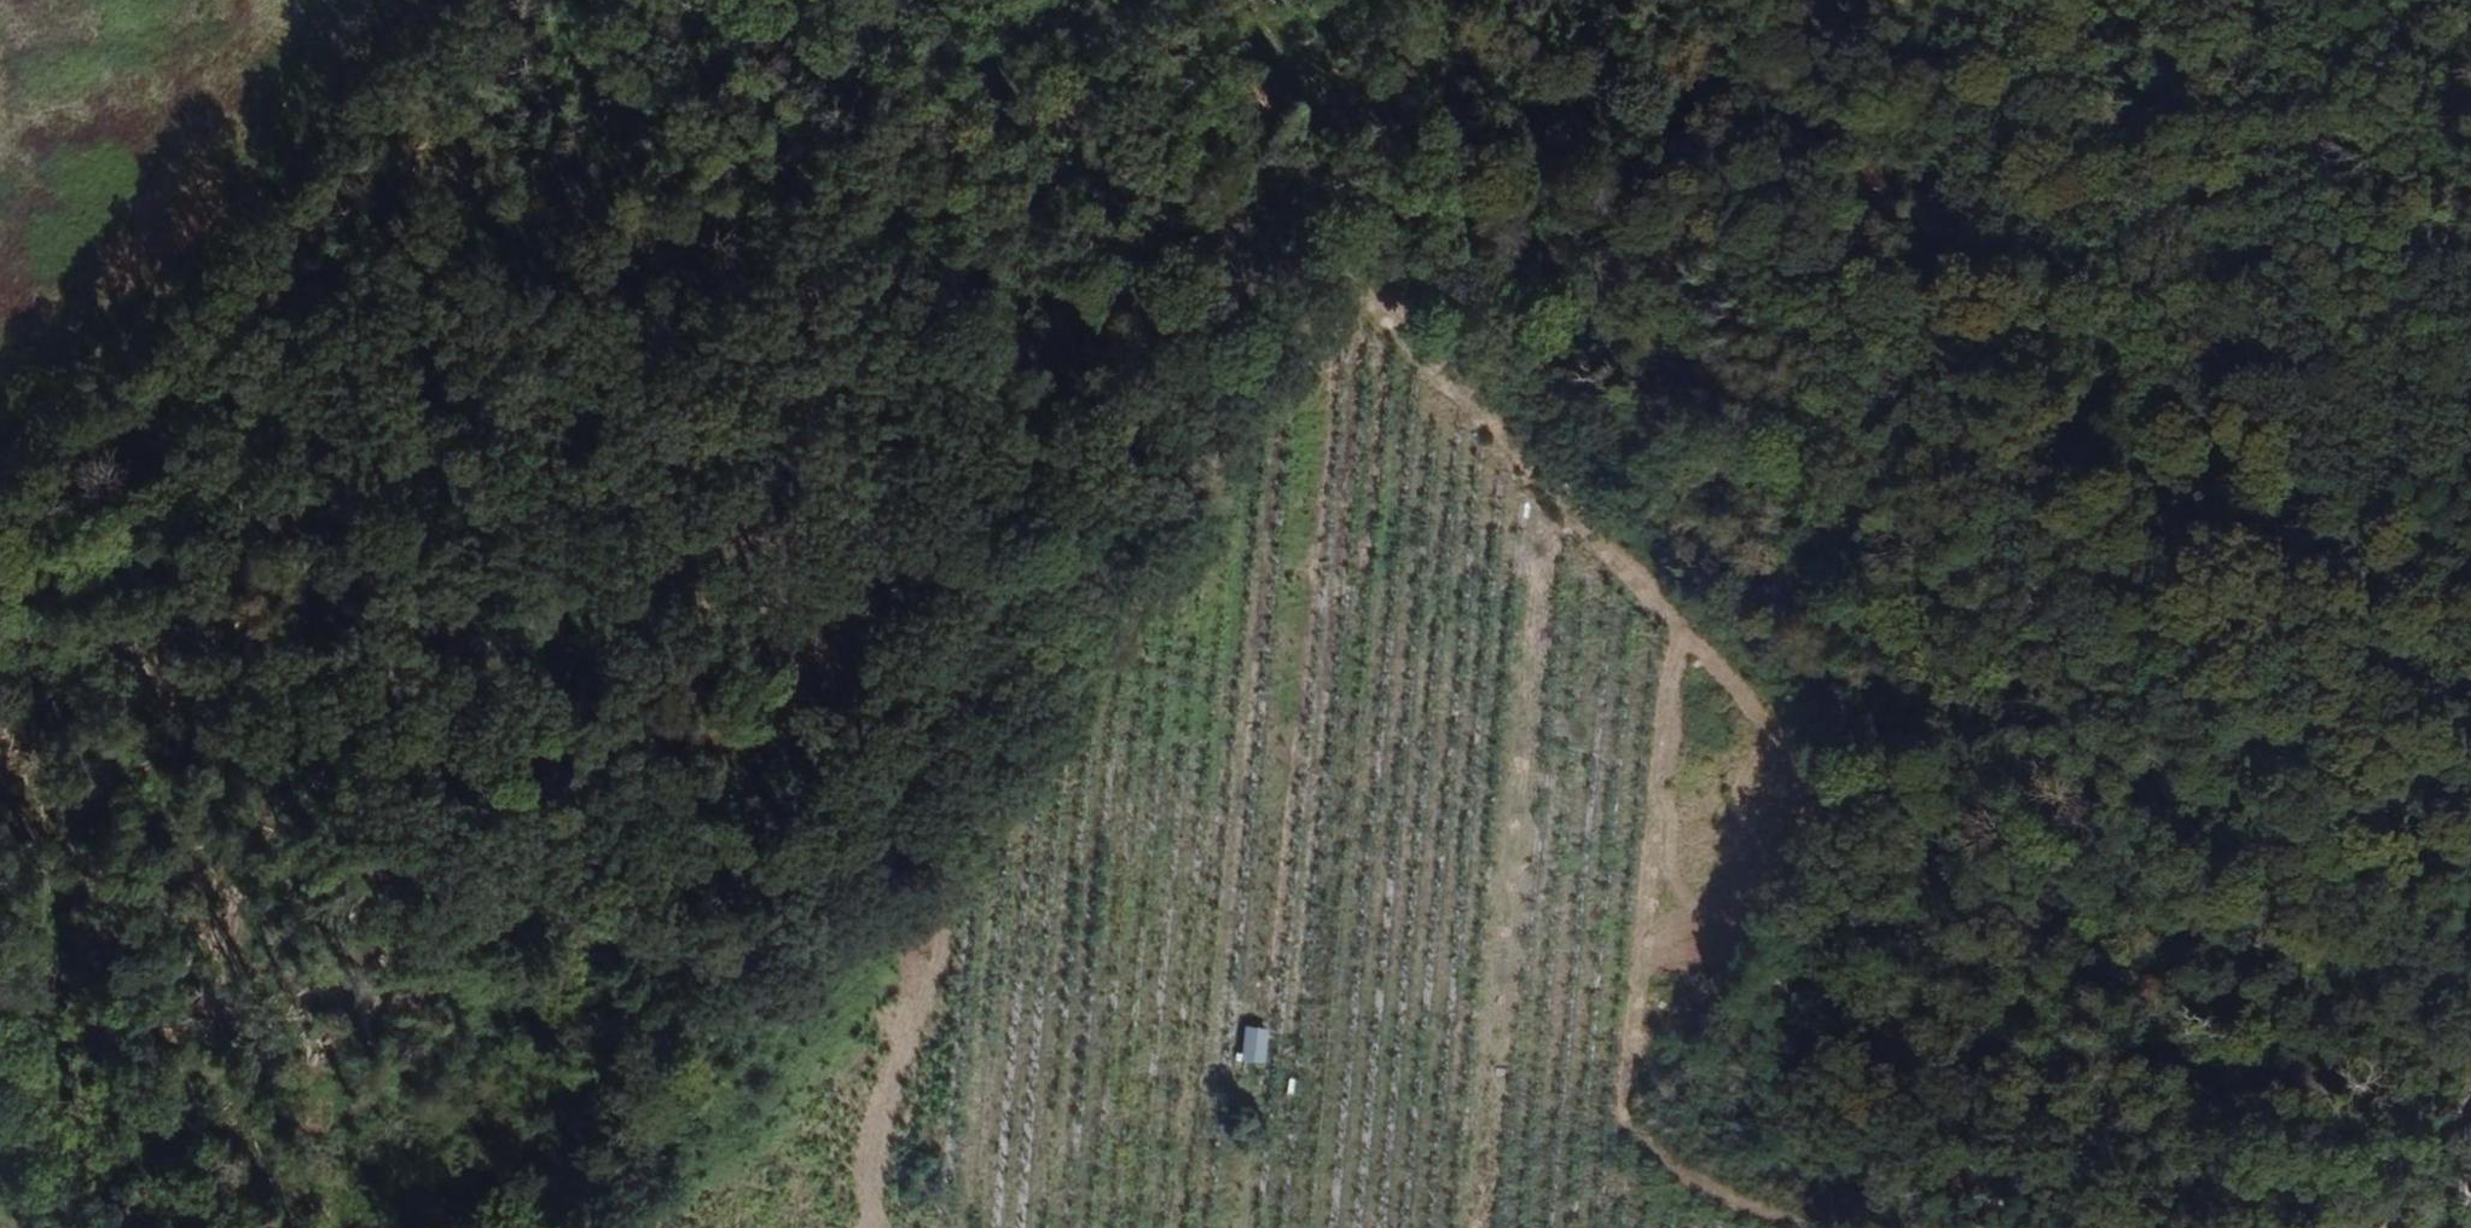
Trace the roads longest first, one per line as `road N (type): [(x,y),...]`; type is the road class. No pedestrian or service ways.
road 1 (track): [(827,0),(1342,237),(1606,416),(1904,796),(2104,939),(2277,1021),(2374,999)]
road 2 (track): [(2374,999),(2311,1227)]

